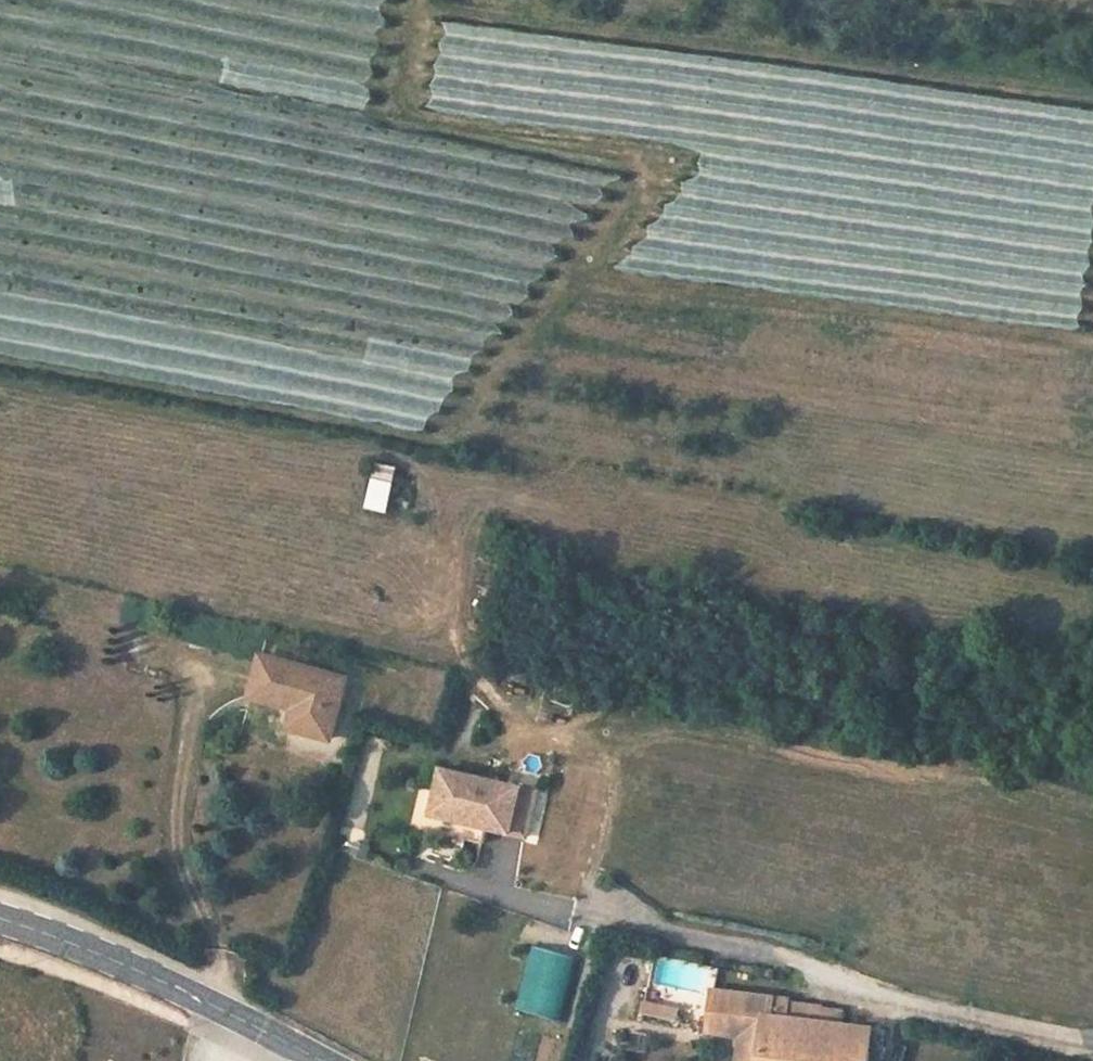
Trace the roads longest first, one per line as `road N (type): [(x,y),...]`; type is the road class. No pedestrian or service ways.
road 1 (tertiary): [(322,1060),(221,1007),(0,919)]

